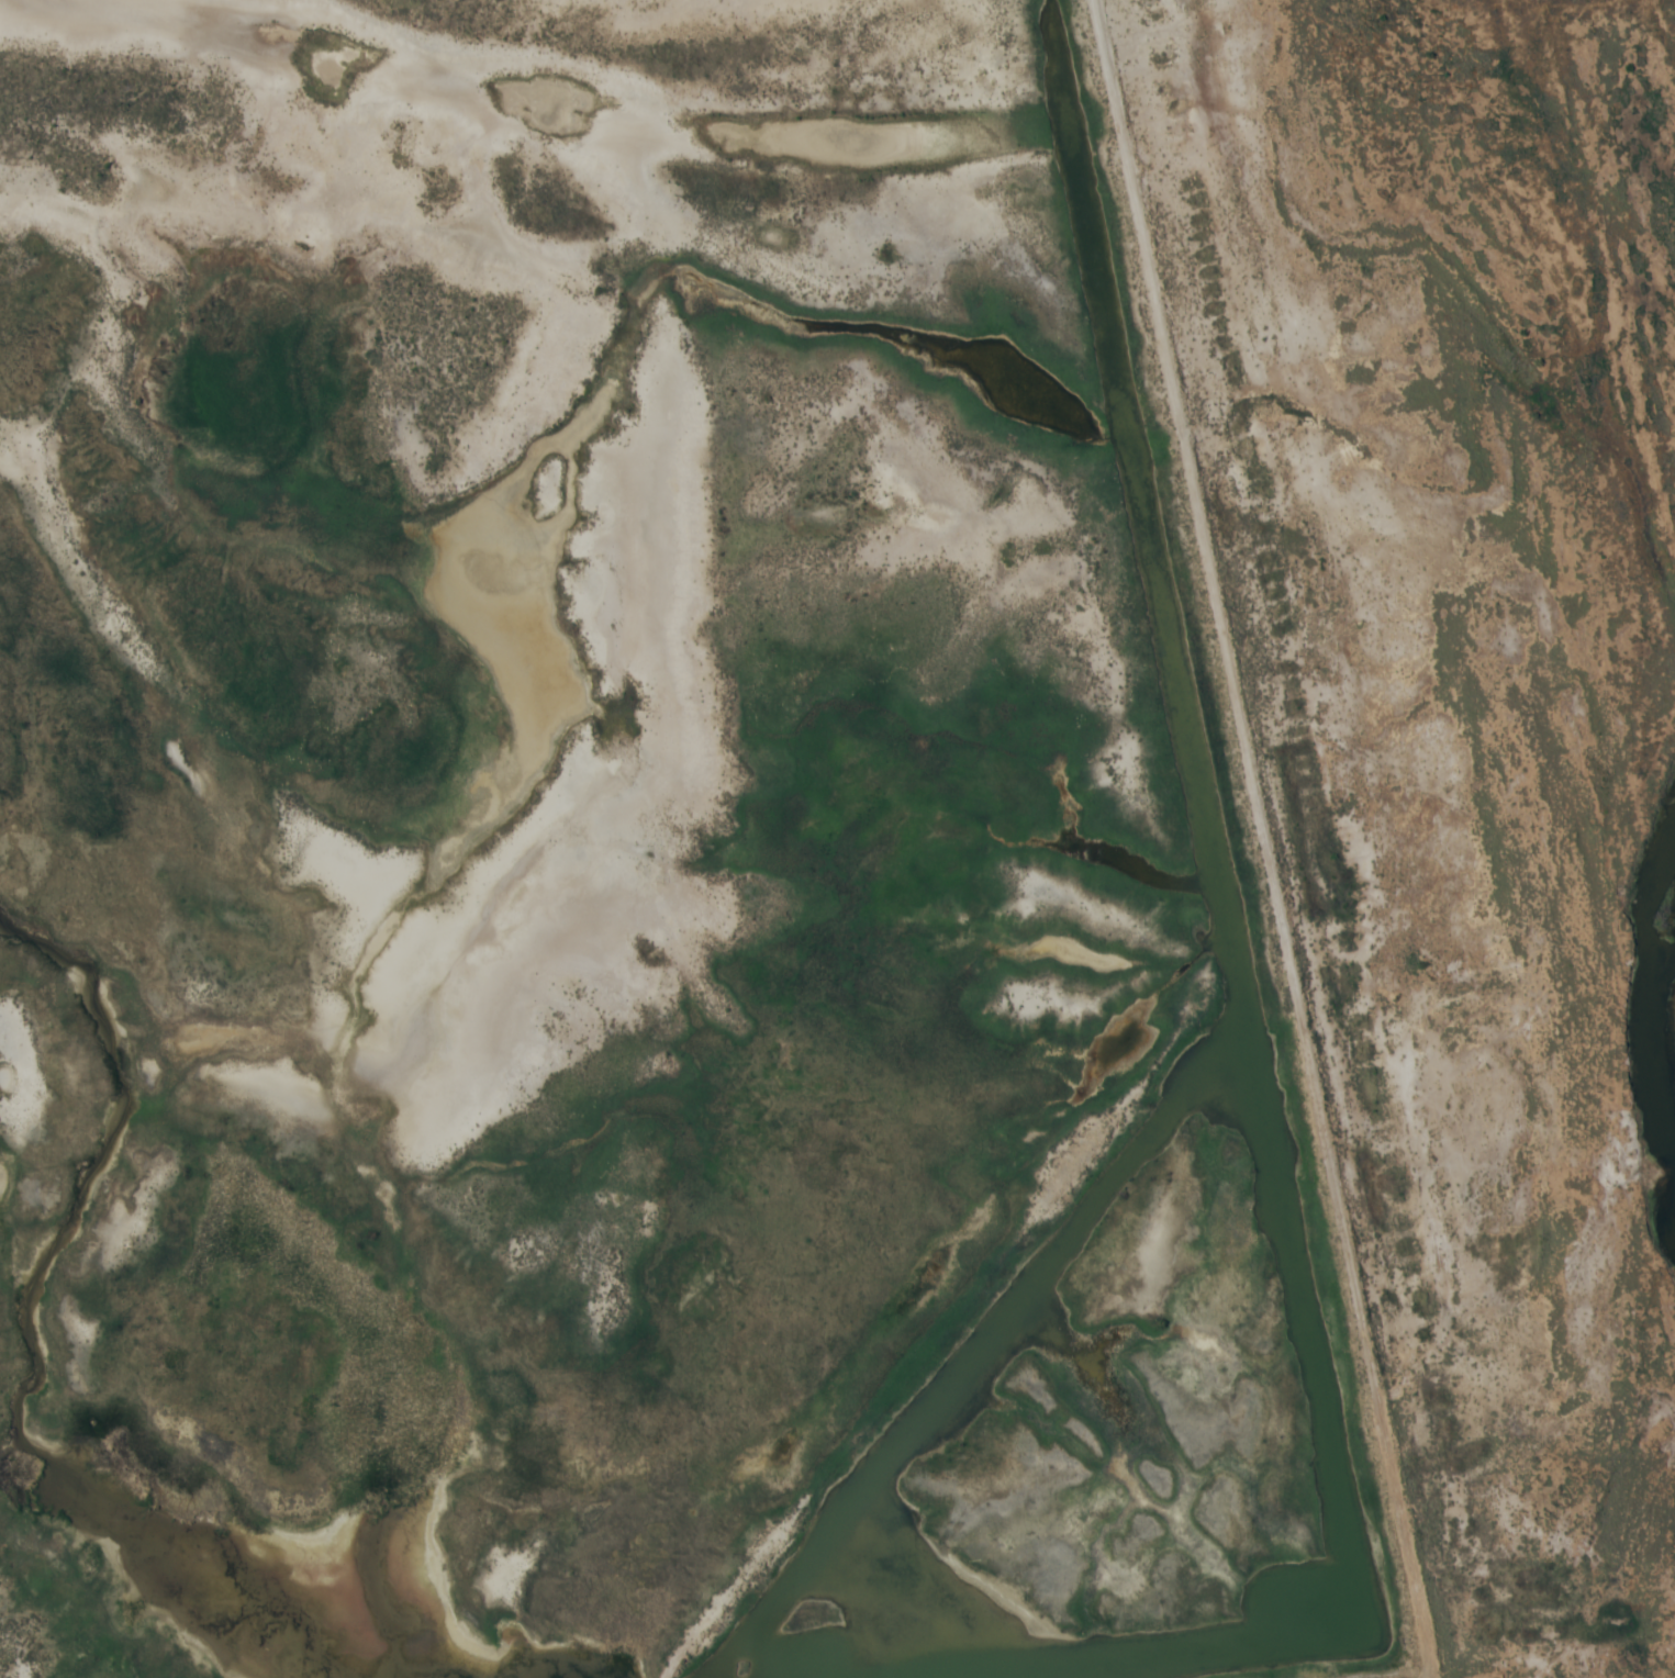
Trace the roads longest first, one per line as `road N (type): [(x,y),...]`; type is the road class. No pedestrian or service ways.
road 1 (residential): [(1442,1677),(1442,1585),(1123,0)]

